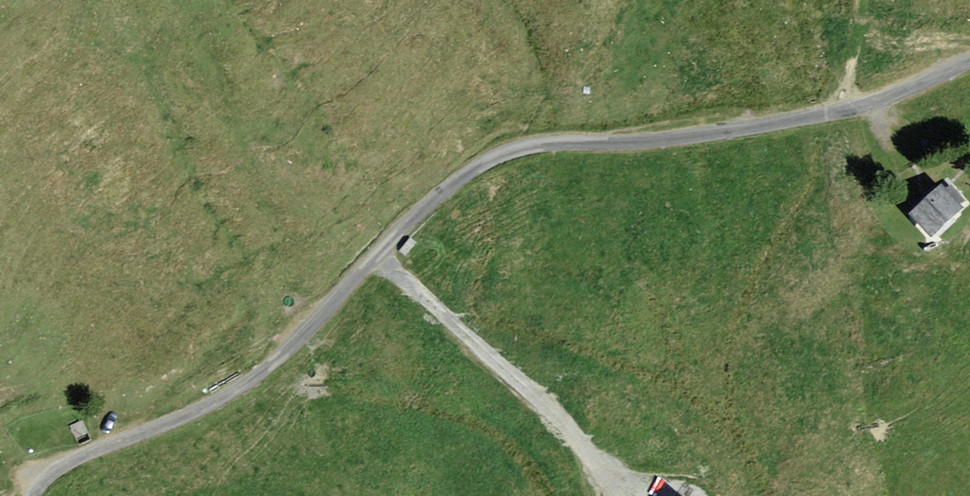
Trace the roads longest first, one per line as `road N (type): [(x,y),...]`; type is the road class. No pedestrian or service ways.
road 1 (unclassified): [(668,141),(540,141),(496,154),(451,185),(278,363),(207,411),(67,463),(33,495)]
road 2 (track): [(621,495),(534,396),(377,257)]
road 3 (unclassified): [(668,141),(806,121),(969,62)]

